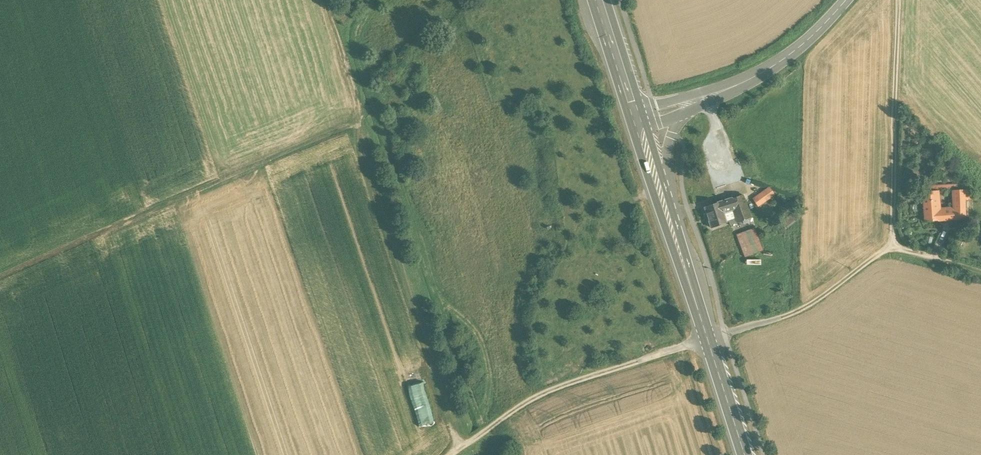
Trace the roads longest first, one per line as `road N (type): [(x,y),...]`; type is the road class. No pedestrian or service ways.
road 1 (track): [(457,449),(367,125),(0,281)]
road 2 (track): [(457,449),(559,385),(710,340)]
road 3 (primary): [(745,454),(668,205)]
road 4 (track): [(894,245),(808,306),(710,340)]
road 5 (tertiary): [(766,71),(638,113)]
road 6 (track): [(331,0),(367,125)]

